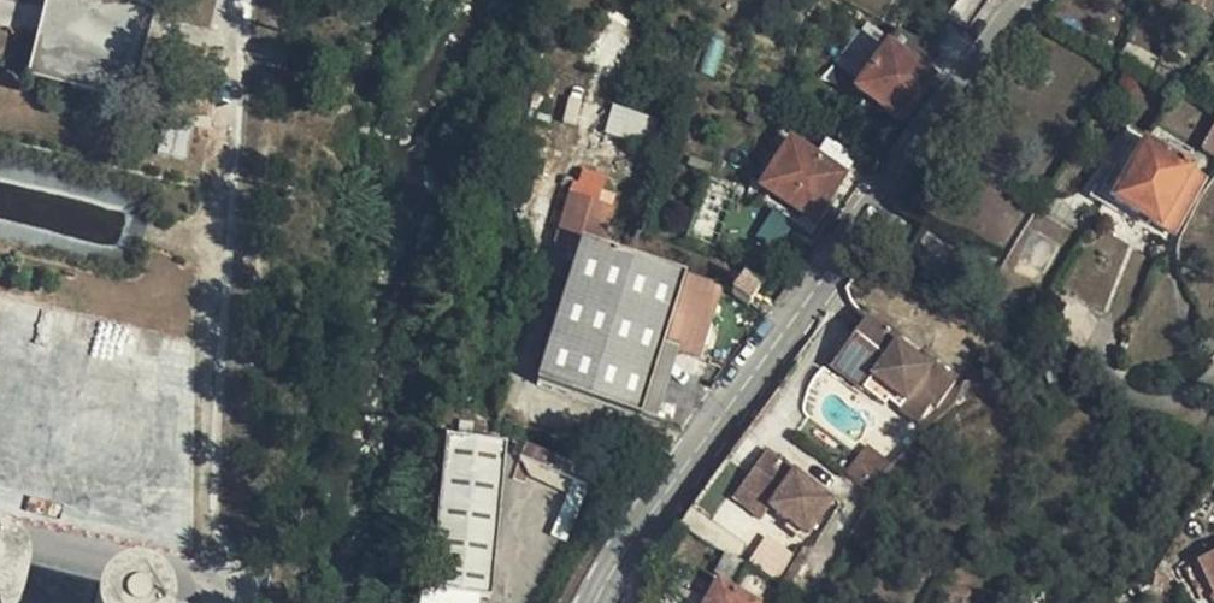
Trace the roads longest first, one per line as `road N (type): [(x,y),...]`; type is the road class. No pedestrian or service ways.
road 1 (tertiary): [(594,602),(1022,0)]

